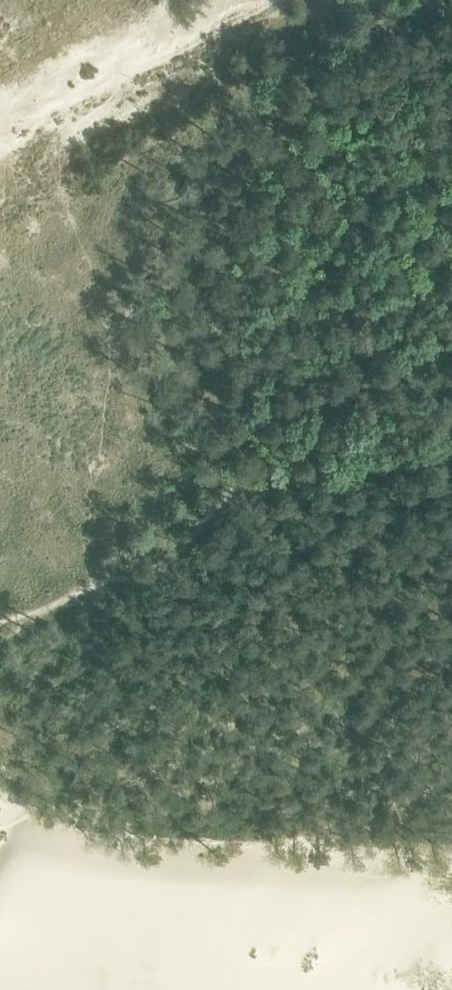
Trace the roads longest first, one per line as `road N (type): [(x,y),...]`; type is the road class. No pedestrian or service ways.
road 1 (track): [(451,438),(406,464),(246,479),(178,553),(92,586),(0,641)]
road 2 (track): [(0,819),(157,857),(384,863),(451,875)]
road 3 (track): [(0,148),(262,0)]

